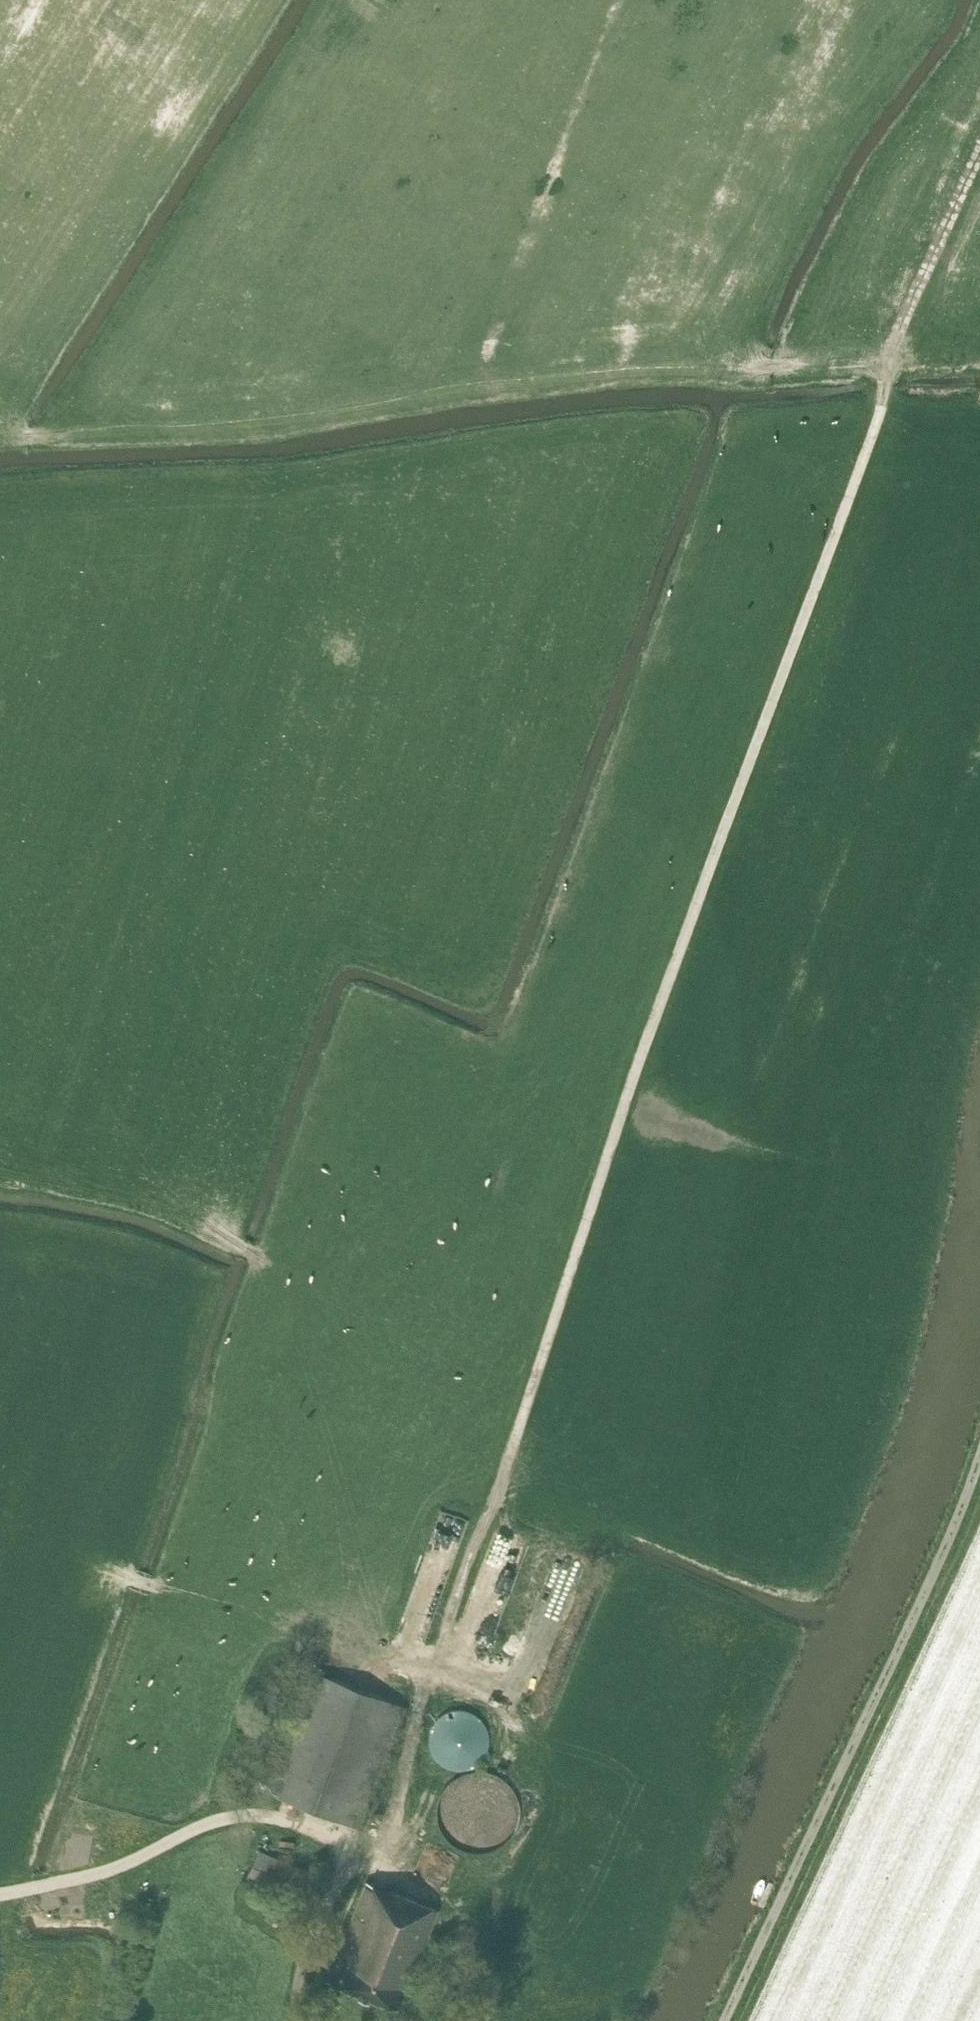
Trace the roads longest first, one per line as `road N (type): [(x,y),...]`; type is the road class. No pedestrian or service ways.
road 1 (track): [(979,153),(900,328),(880,416),(625,1101),(501,1483),(428,1679),(378,1851),(353,1842)]
road 2 (unclassified): [(209,1824),(104,1871),(0,1892)]

